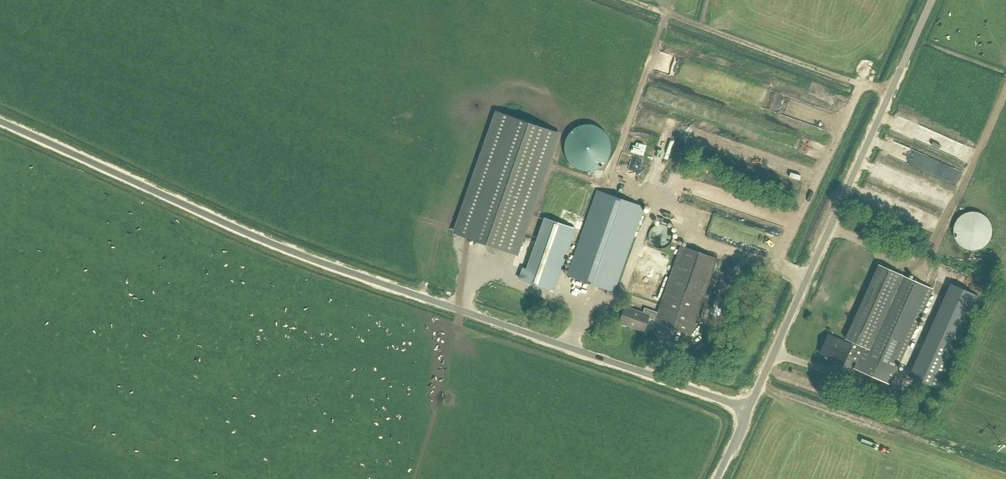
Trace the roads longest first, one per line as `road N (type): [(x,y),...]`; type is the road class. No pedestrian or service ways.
road 1 (unclassified): [(749,408),(268,244),(0,124)]
road 2 (unclassified): [(749,408),(930,0)]

